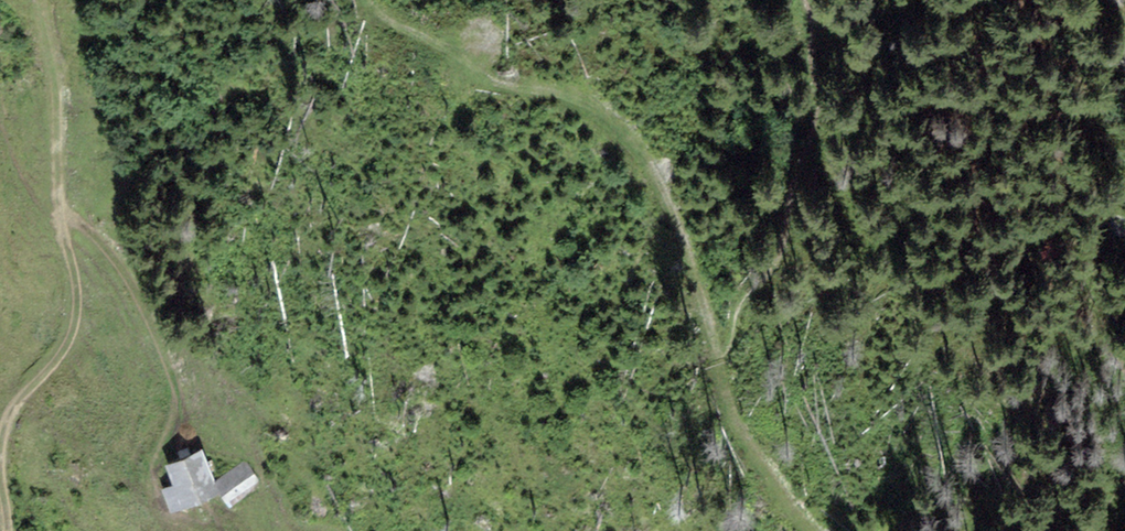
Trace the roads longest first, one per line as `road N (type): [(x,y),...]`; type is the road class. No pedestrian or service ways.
road 1 (track): [(371,0),(471,70),(609,115),(659,178),(716,364)]
road 2 (track): [(0,446),(20,399),(55,365),(76,321),(43,0)]
road 3 (track): [(66,213),(122,274),(180,406),(153,475)]
road 4 (track): [(716,364),(741,434),(813,530)]

